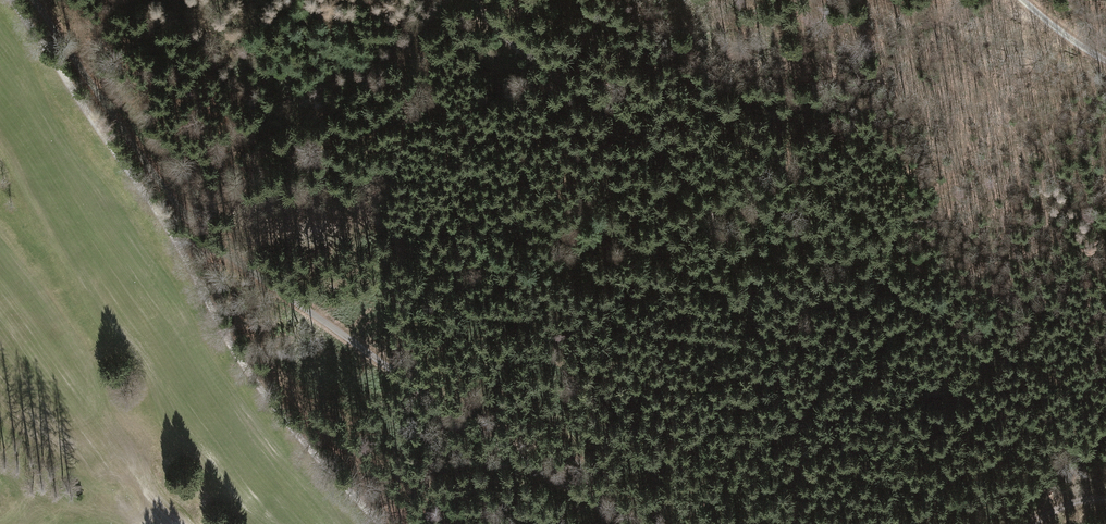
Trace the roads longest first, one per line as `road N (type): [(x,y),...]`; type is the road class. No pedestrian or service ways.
road 1 (track): [(34,0),(168,193),(214,243),(492,442),(637,523)]
road 2 (track): [(473,0),(510,48),(672,160),(717,226),(799,431),(801,484),(784,523)]
road 3 (track): [(378,523),(247,370),(171,235),(10,0)]
road 4 (track): [(1105,251),(1037,139),(951,29),(896,0)]

